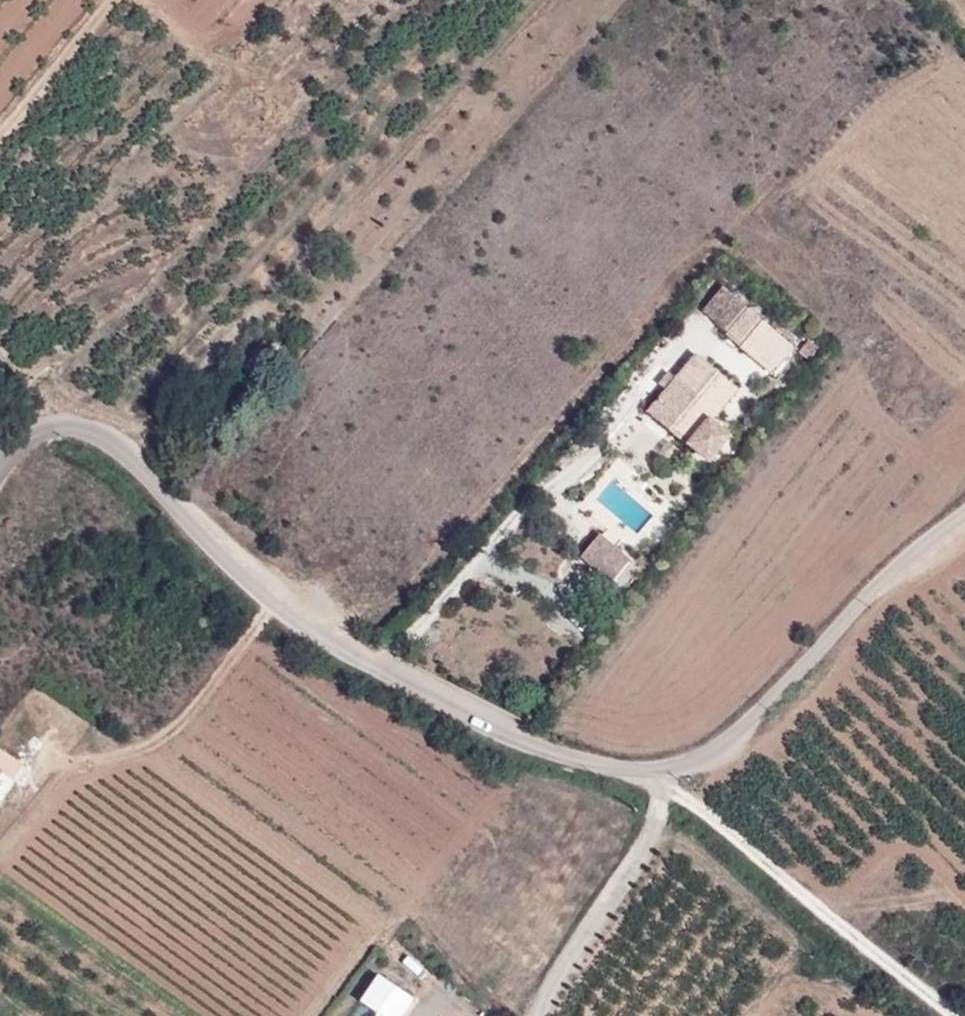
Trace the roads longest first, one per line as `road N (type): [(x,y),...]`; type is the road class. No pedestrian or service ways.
road 1 (unclassified): [(964,521),(928,544),(772,718),(693,773),(663,781),(592,767),(352,654),(254,584),(116,440),(56,424),(40,430)]
road 2 (track): [(663,781),(956,1015)]
road 3 (track): [(278,602),(182,729),(137,748),(65,759)]
road 4 (track): [(663,781),(663,826),(542,1015)]
road 5 (track): [(120,0),(0,142)]

